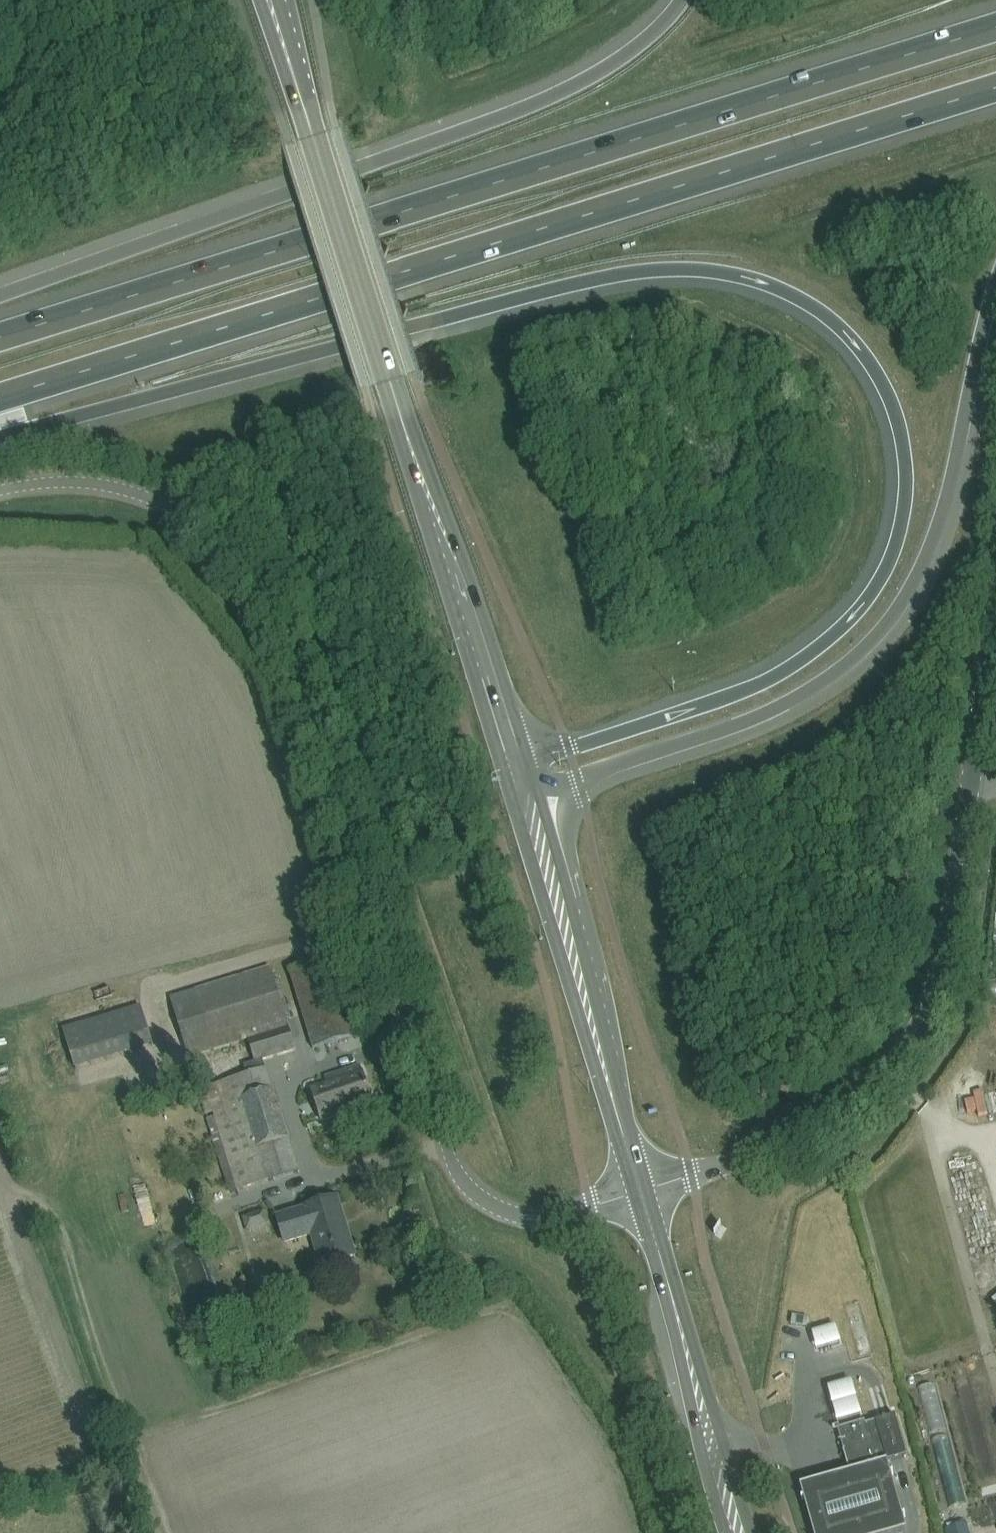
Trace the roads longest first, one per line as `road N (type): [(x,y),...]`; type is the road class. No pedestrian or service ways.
road 1 (motorway): [(0,432),(595,281),(720,273),(760,281),(821,308),(867,353),(894,405),(905,459),(904,521),(888,567),(850,620),(815,651),(697,706),(516,765)]
road 2 (unclassified): [(638,1190),(522,1217),(490,1210),(441,1158),(419,1111),(301,681),(279,627),(235,560),(200,524),(145,492),(99,482),(33,483),(0,494)]
road 3 (motorway): [(995,27),(0,337)]
road 4 (motorway): [(0,397),(995,88)]
road 5 (tertiary): [(265,0),(516,765)]
road 6 (motorway): [(524,794),(778,709),(835,675),(879,633),(932,541),(995,299)]
road 7 (motorway): [(679,0),(609,68),(535,102),(0,295)]
road 8 (unclassified): [(970,789),(943,965),(922,1025),(889,1073),(851,1108),(795,1139),(638,1190)]
road 9 (tertiary): [(524,794),(638,1190)]
road 10 (tertiary): [(638,1190),(737,1532)]
road 11 (unclassified): [(970,789),(995,603)]

